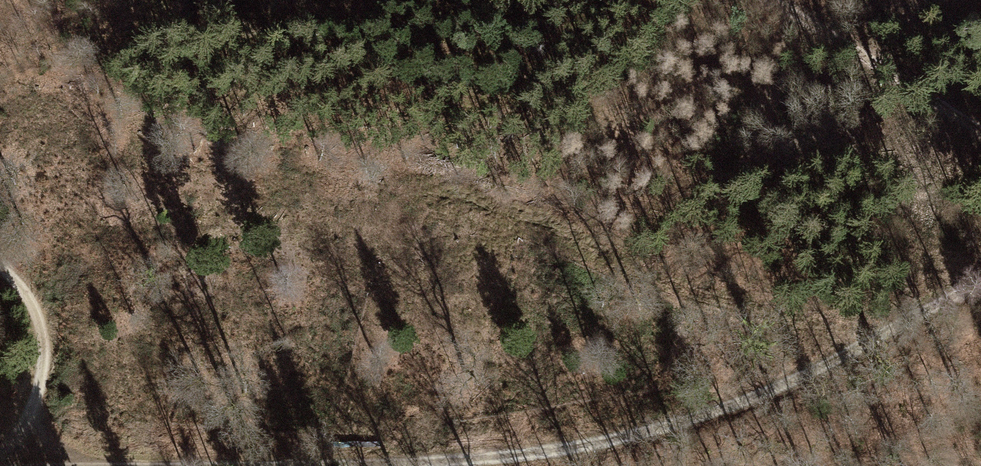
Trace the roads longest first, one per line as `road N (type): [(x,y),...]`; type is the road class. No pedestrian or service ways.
road 1 (track): [(269,465),(618,441),(783,383),(980,287)]
road 2 (track): [(980,123),(786,0)]
road 3 (track): [(25,465),(48,365),(37,302),(0,271)]

